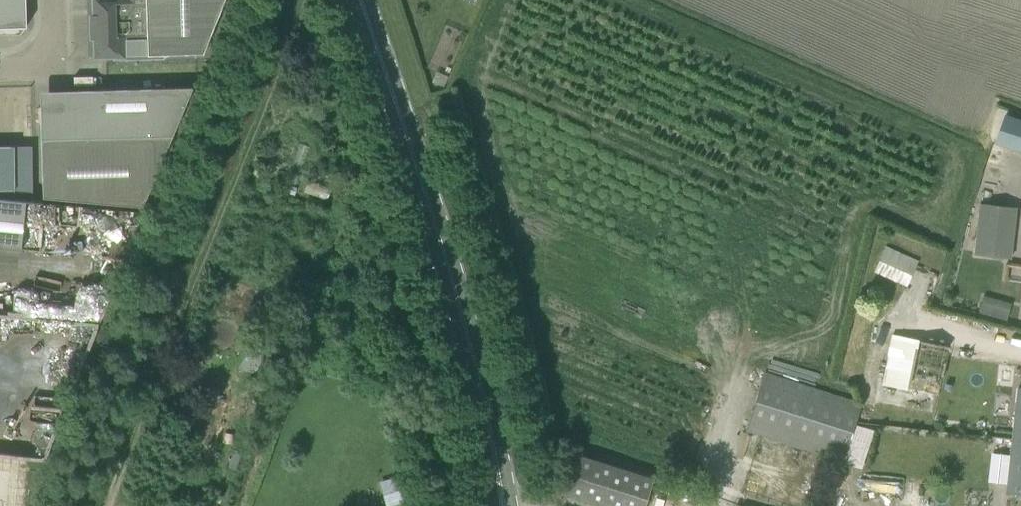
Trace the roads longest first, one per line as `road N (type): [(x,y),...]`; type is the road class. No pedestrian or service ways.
road 1 (primary): [(502,505),(459,311),(362,0)]

